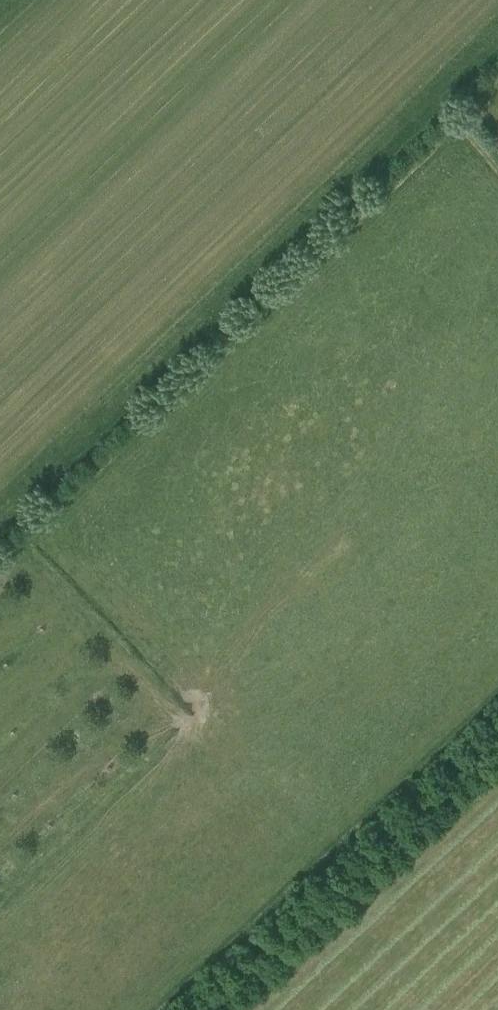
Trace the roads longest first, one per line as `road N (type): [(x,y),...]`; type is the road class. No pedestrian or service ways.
road 1 (track): [(497,738),(216,1001)]

